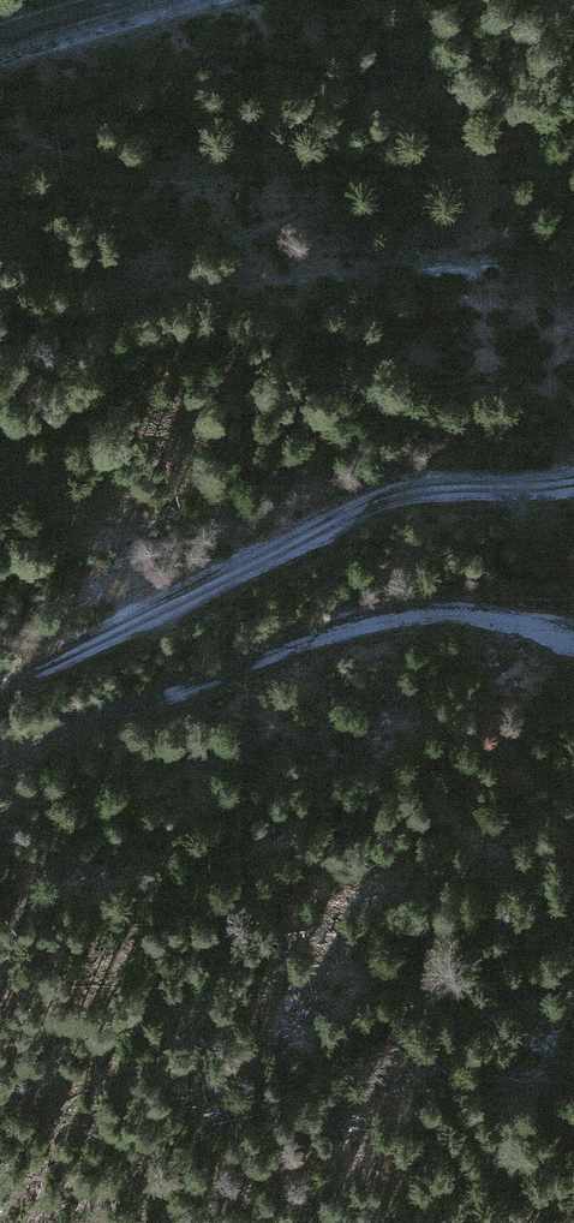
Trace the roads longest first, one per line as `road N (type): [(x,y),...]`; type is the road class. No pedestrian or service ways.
road 1 (unclassified): [(573,482),(418,488),(0,688)]
road 2 (tertiary): [(0,754),(405,613),(447,607),(573,633)]
road 3 (tertiary): [(164,0),(0,44)]

